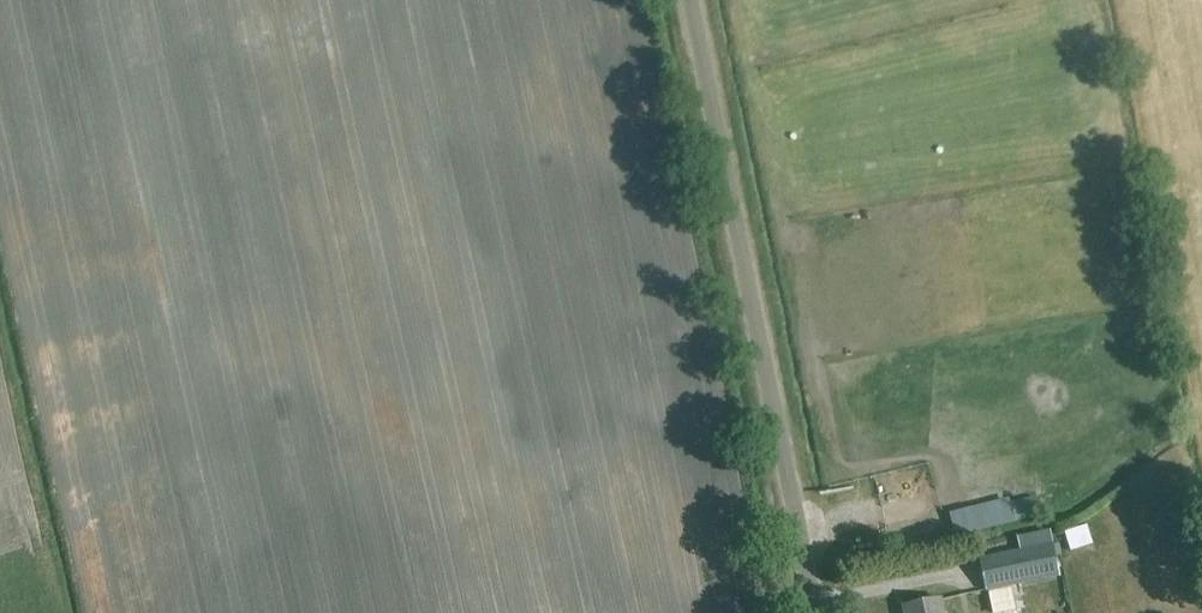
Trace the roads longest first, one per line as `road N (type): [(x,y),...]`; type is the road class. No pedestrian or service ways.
road 1 (unclassified): [(818,612),(692,0)]

